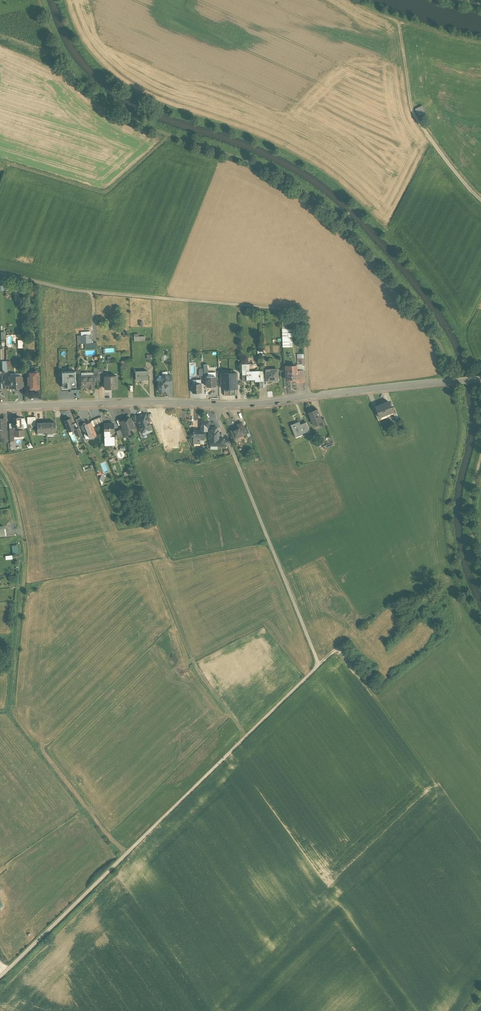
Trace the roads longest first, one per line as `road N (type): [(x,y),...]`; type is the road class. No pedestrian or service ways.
road 1 (track): [(217,405),(319,665),(0,976)]
road 2 (track): [(455,382),(424,318),(344,225),(277,177),(151,130),(104,102),(69,70),(41,0)]
road 3 (track): [(480,302),(464,337),(417,269),(332,183),(262,144),(161,109),(121,86),(83,49),(64,0)]
road 4 (residential): [(0,409),(266,403),(480,380)]
road 5 (track): [(0,465),(18,498),(29,554),(14,718),(124,857)]
road 6 (track): [(308,396),(306,313),(70,291),(0,273)]
road 7 (track): [(0,161),(105,195),(174,139)]
road 8 (track): [(480,201),(415,114),(402,25)]
road 9 (track): [(319,665),(342,652),(436,785)]

